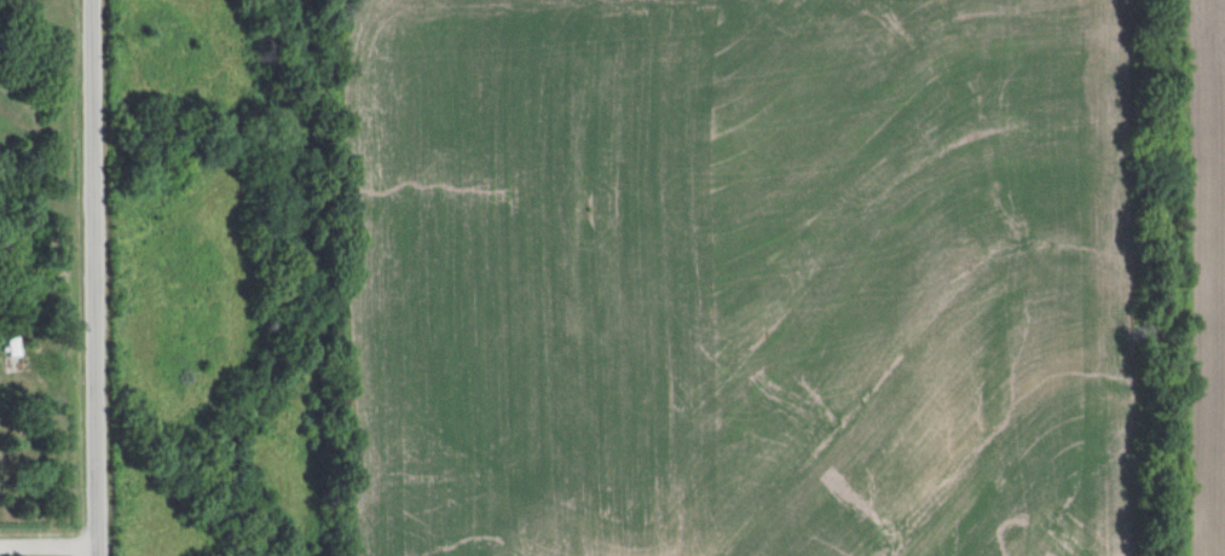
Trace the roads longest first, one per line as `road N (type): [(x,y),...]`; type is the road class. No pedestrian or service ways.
road 1 (residential): [(99,555),(93,0)]

